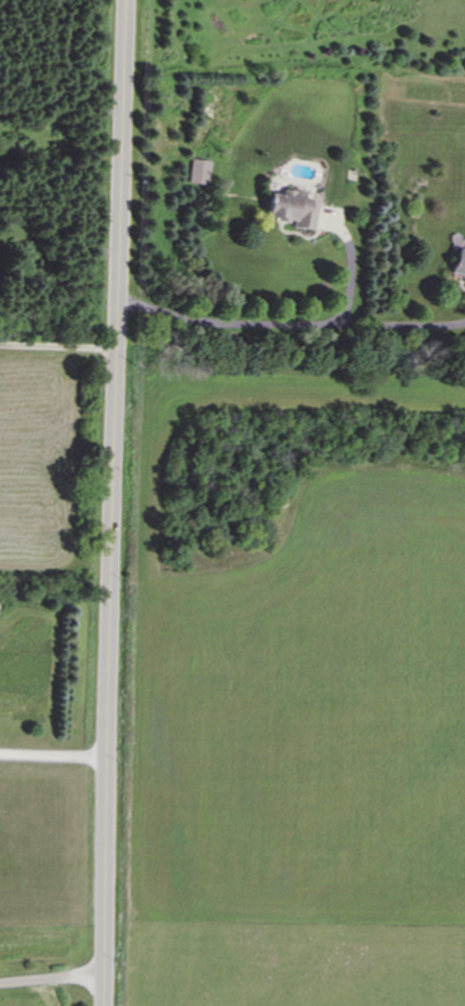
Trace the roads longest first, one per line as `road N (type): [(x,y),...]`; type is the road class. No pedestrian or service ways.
road 1 (secondary): [(104,1005),(126,0)]

